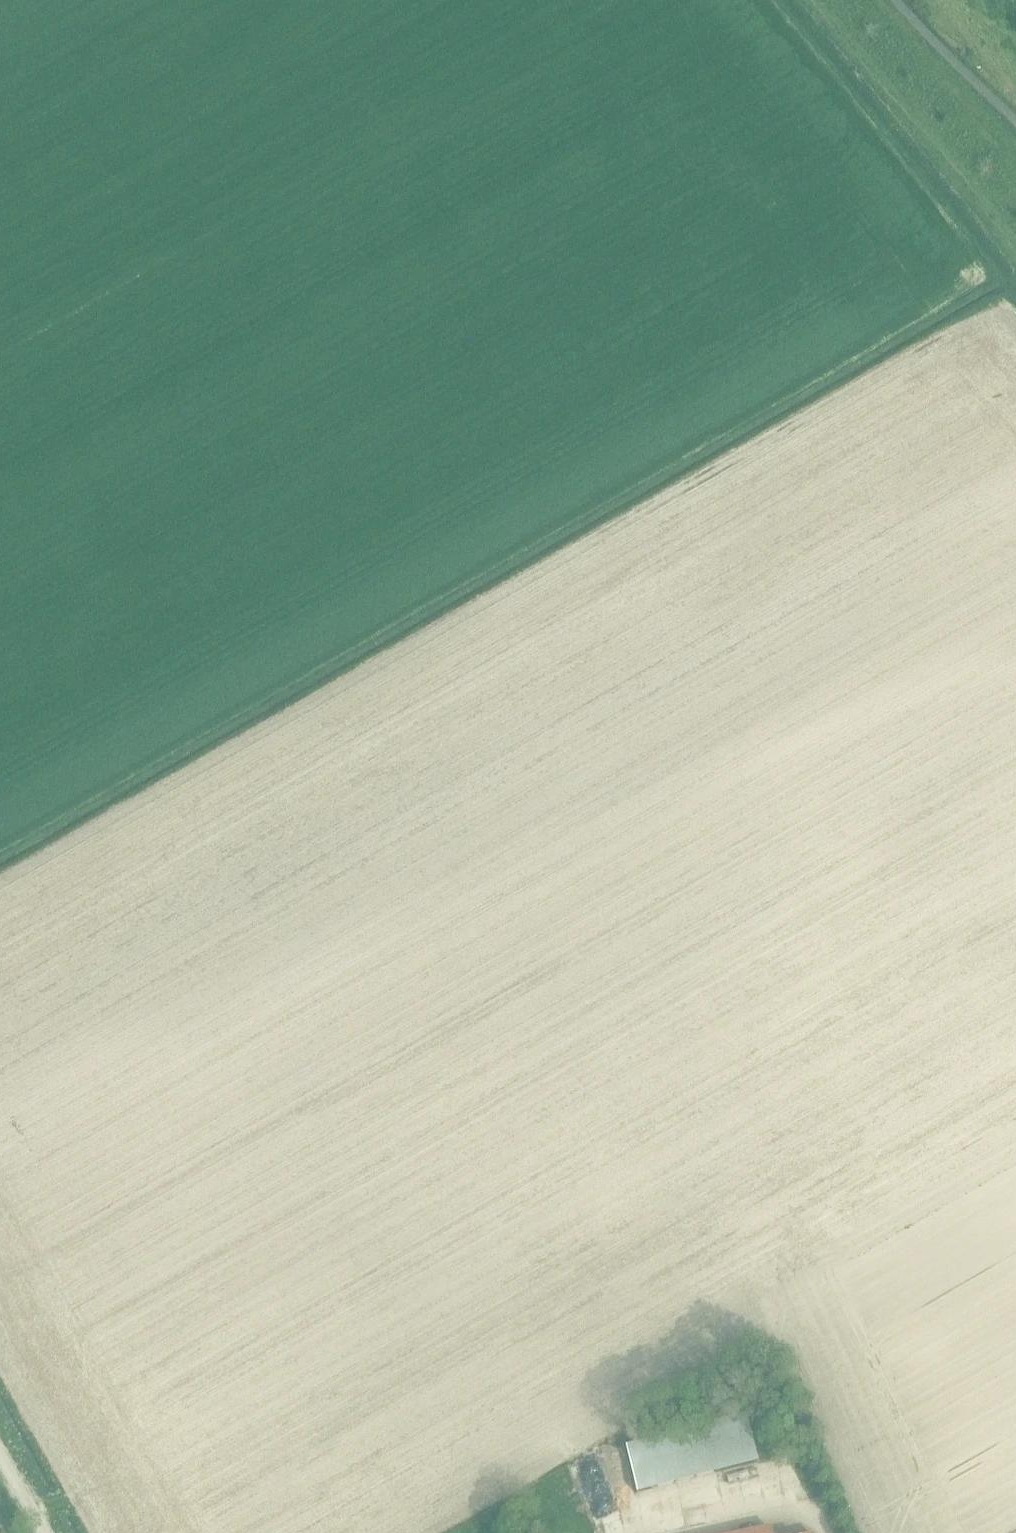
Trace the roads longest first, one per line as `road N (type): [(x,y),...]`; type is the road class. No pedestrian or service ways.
road 1 (unclassified): [(1015,122),(900,0)]

